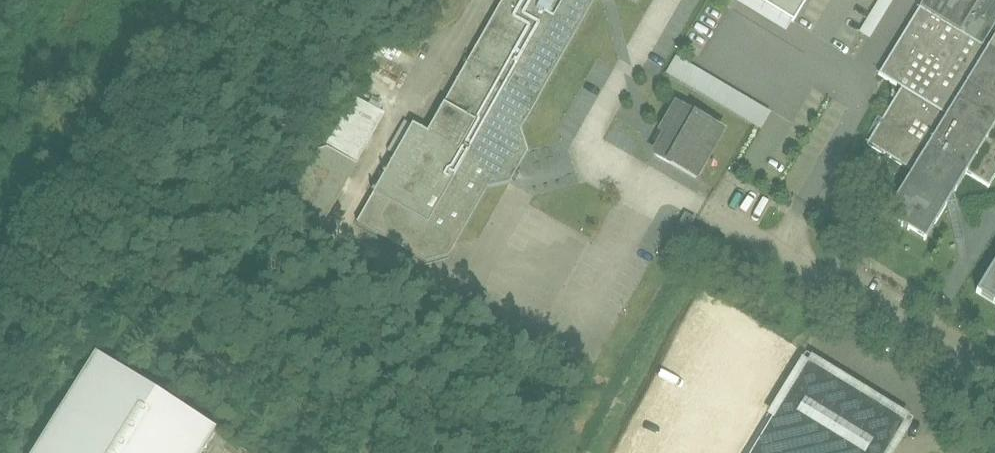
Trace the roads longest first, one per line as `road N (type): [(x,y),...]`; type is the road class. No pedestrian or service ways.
road 1 (unclassified): [(994,379),(730,217)]

